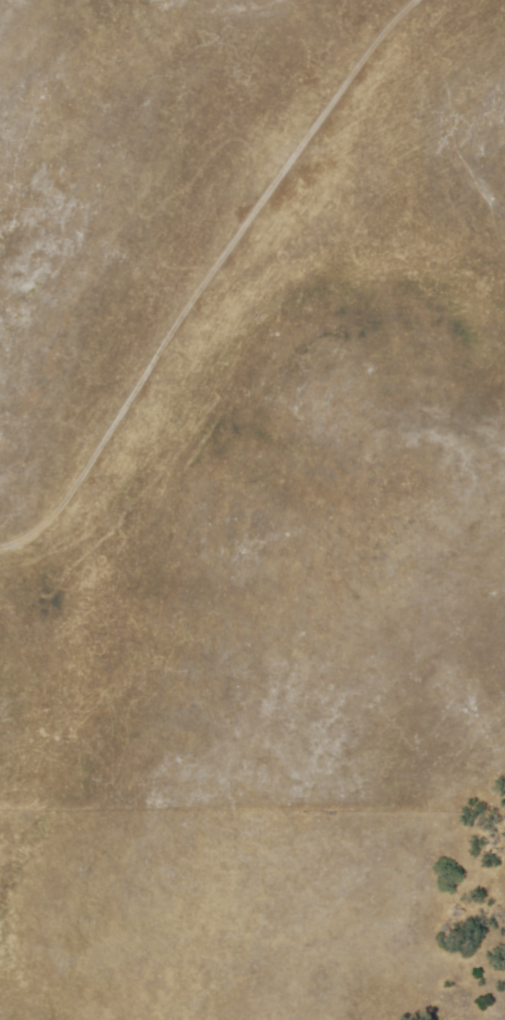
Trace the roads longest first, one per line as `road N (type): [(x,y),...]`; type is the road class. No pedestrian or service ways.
road 1 (track): [(0,497),(52,494),(299,115),(385,0)]

